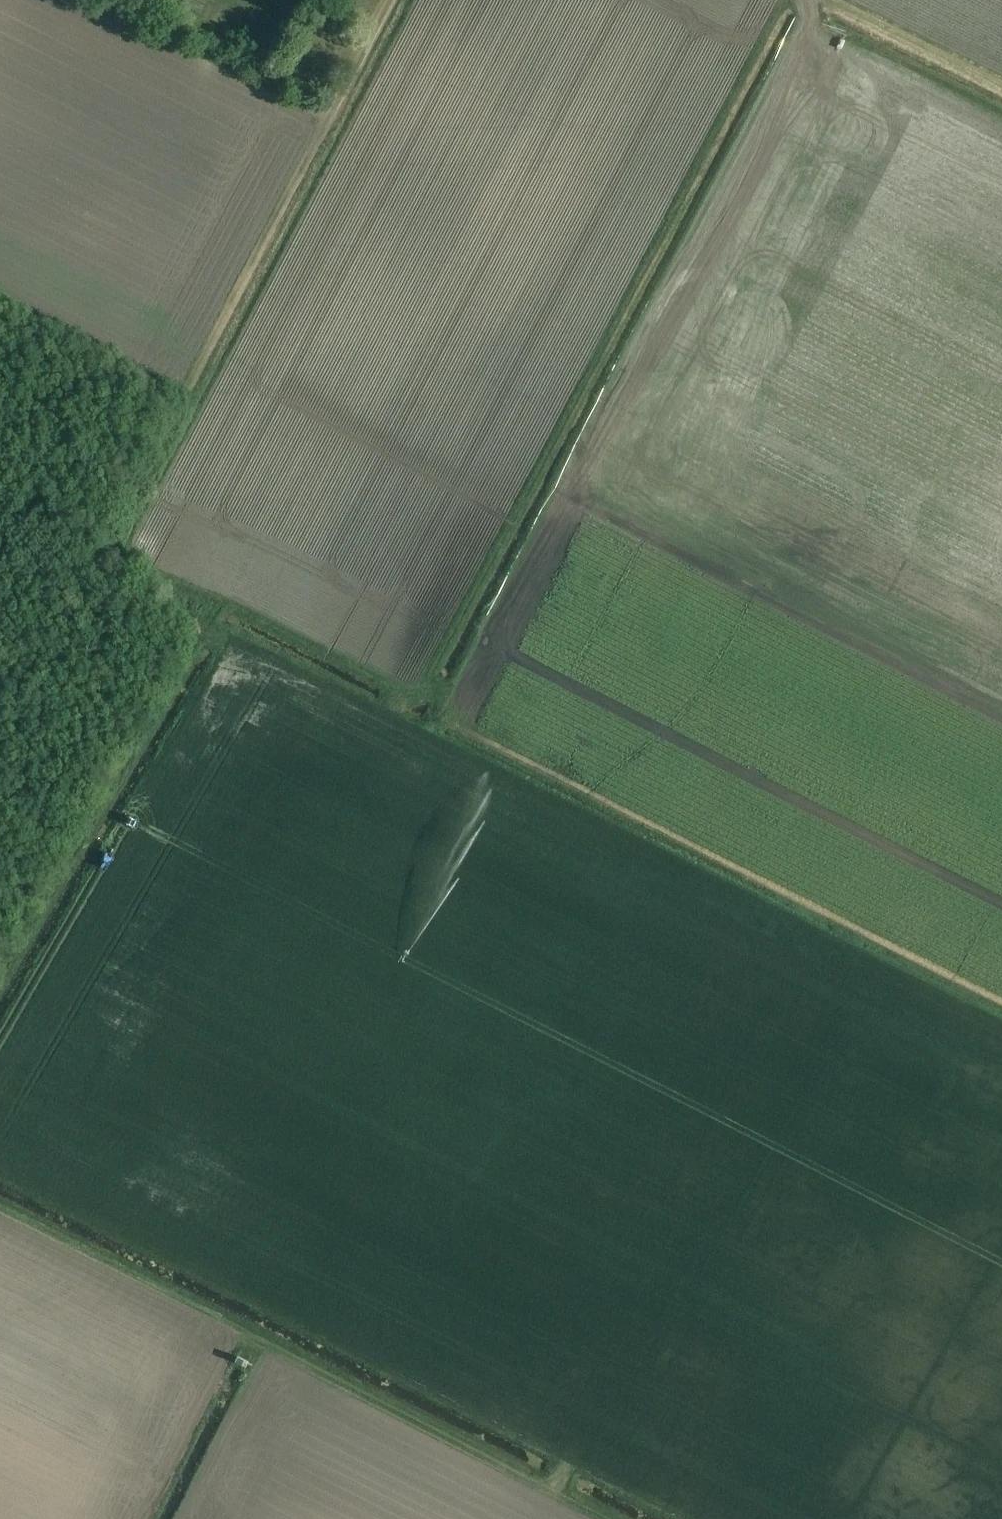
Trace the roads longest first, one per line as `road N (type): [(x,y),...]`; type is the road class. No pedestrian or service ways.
road 1 (track): [(811,0),(1001,94)]

